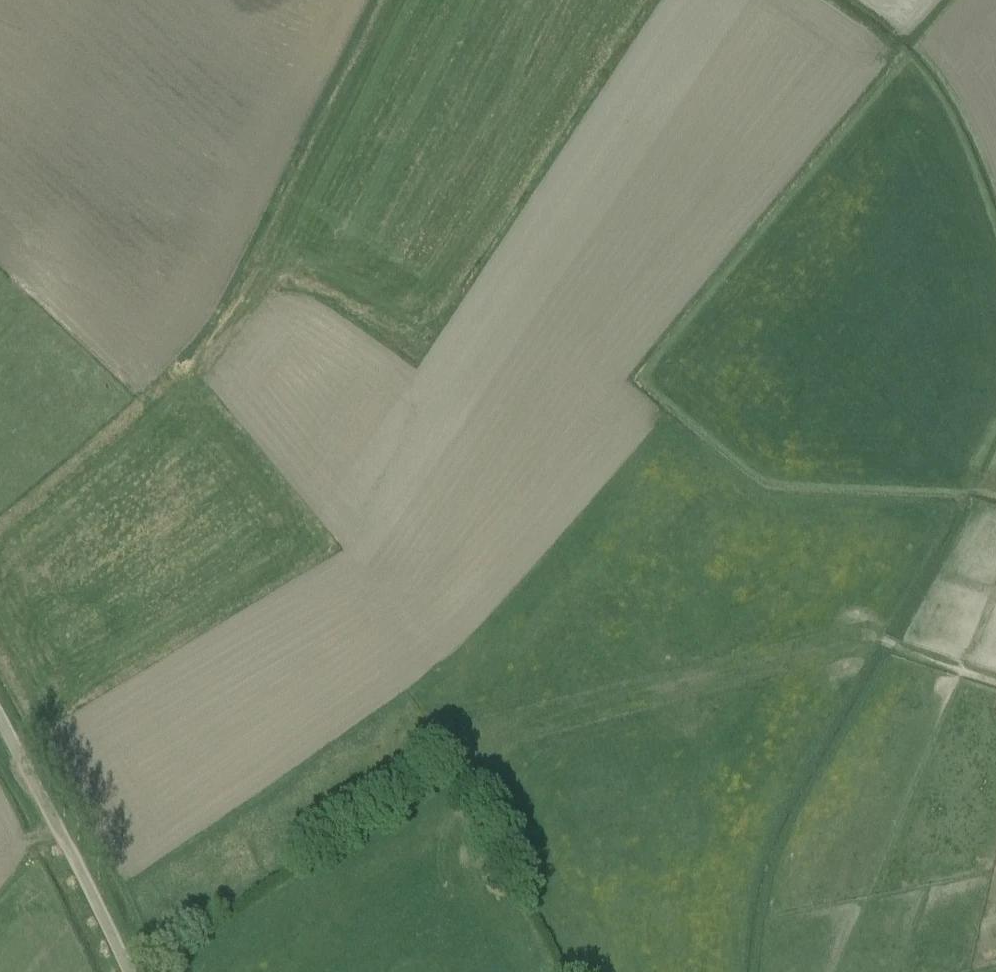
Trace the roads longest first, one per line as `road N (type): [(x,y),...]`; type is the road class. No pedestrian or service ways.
road 1 (unclassified): [(124,971),(0,732)]

